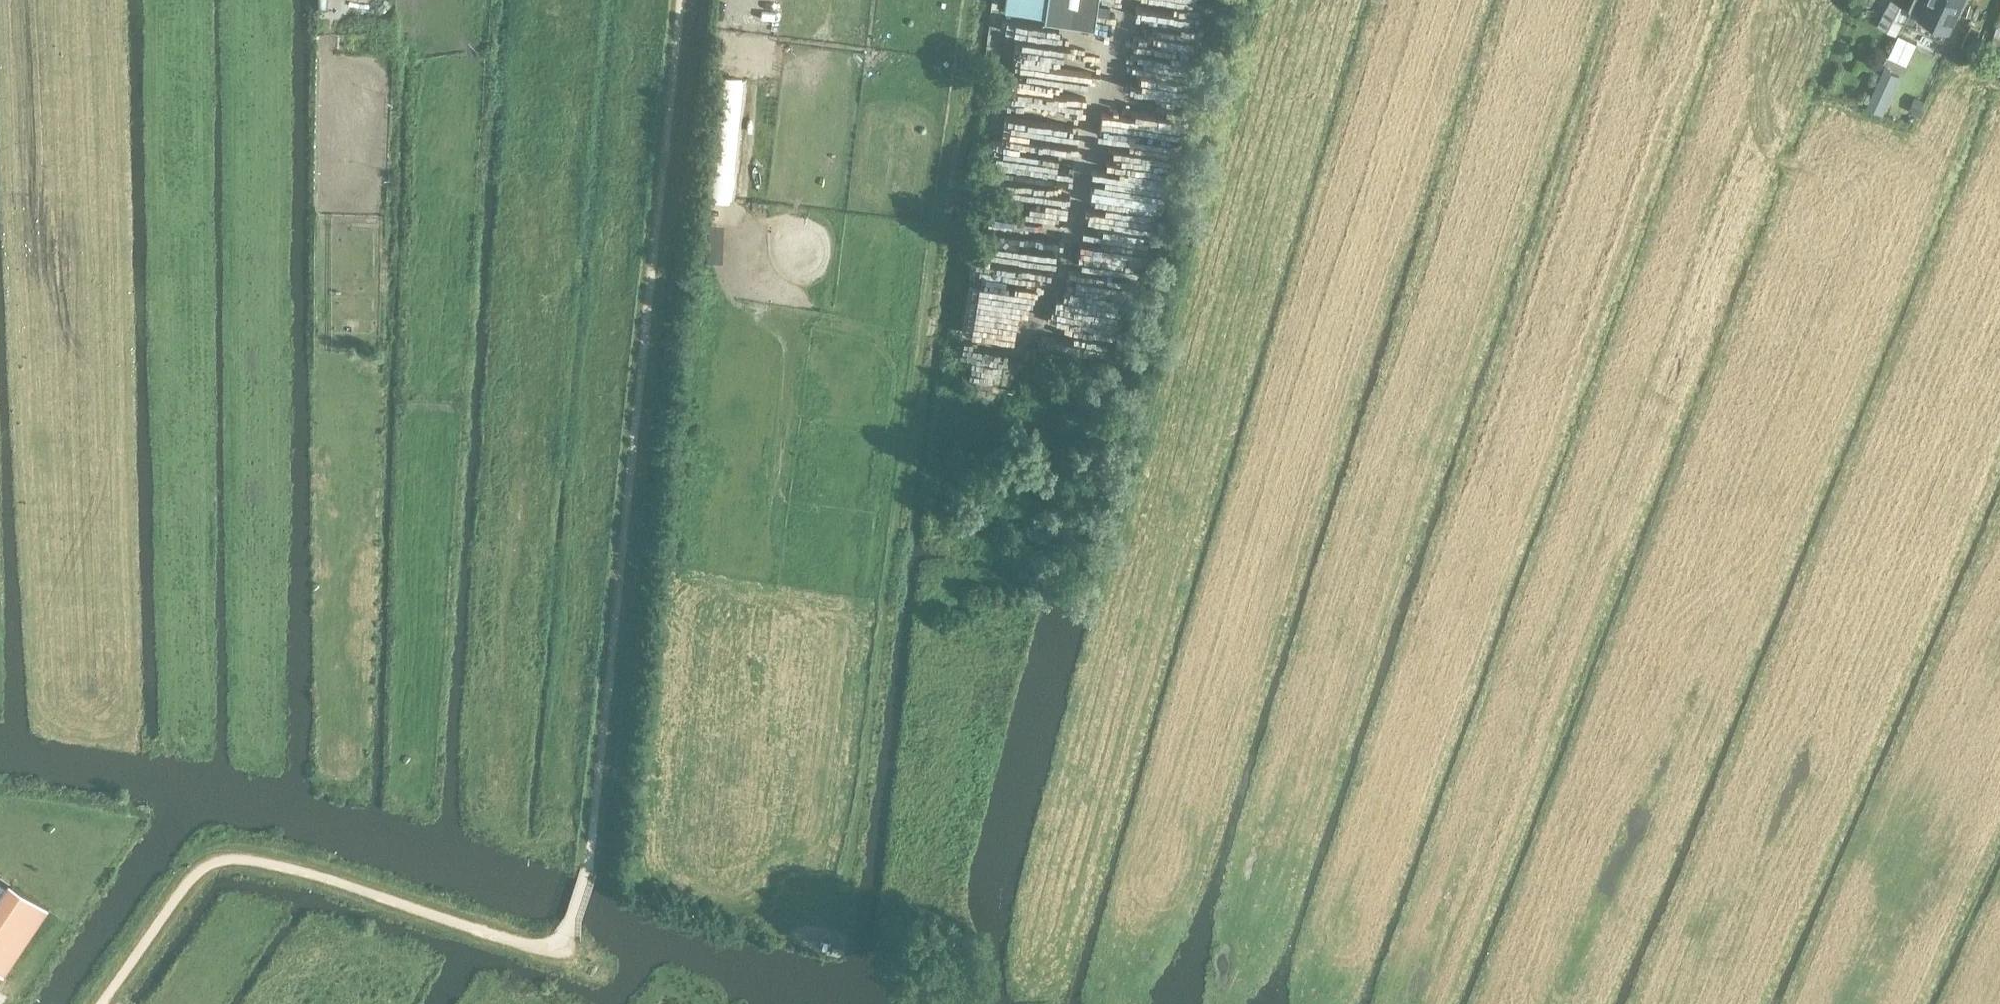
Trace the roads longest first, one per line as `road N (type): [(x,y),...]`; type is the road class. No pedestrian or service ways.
road 1 (track): [(1798,163),(1760,146),(1763,0)]

